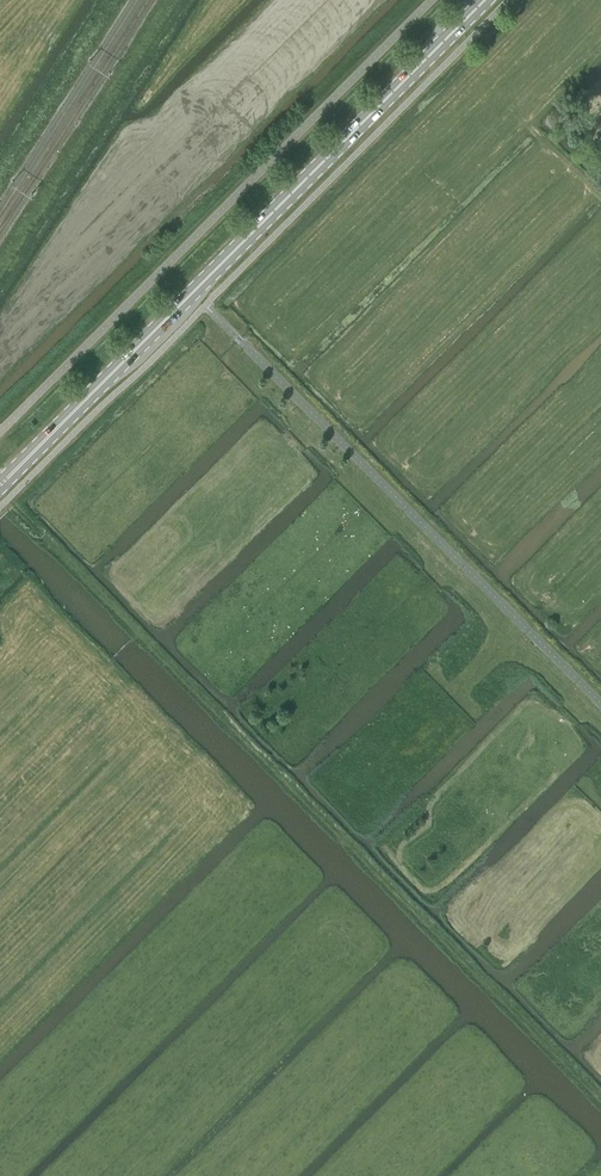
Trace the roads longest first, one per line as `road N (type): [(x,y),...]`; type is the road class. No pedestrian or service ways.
road 1 (secondary): [(0,485),(486,0)]

